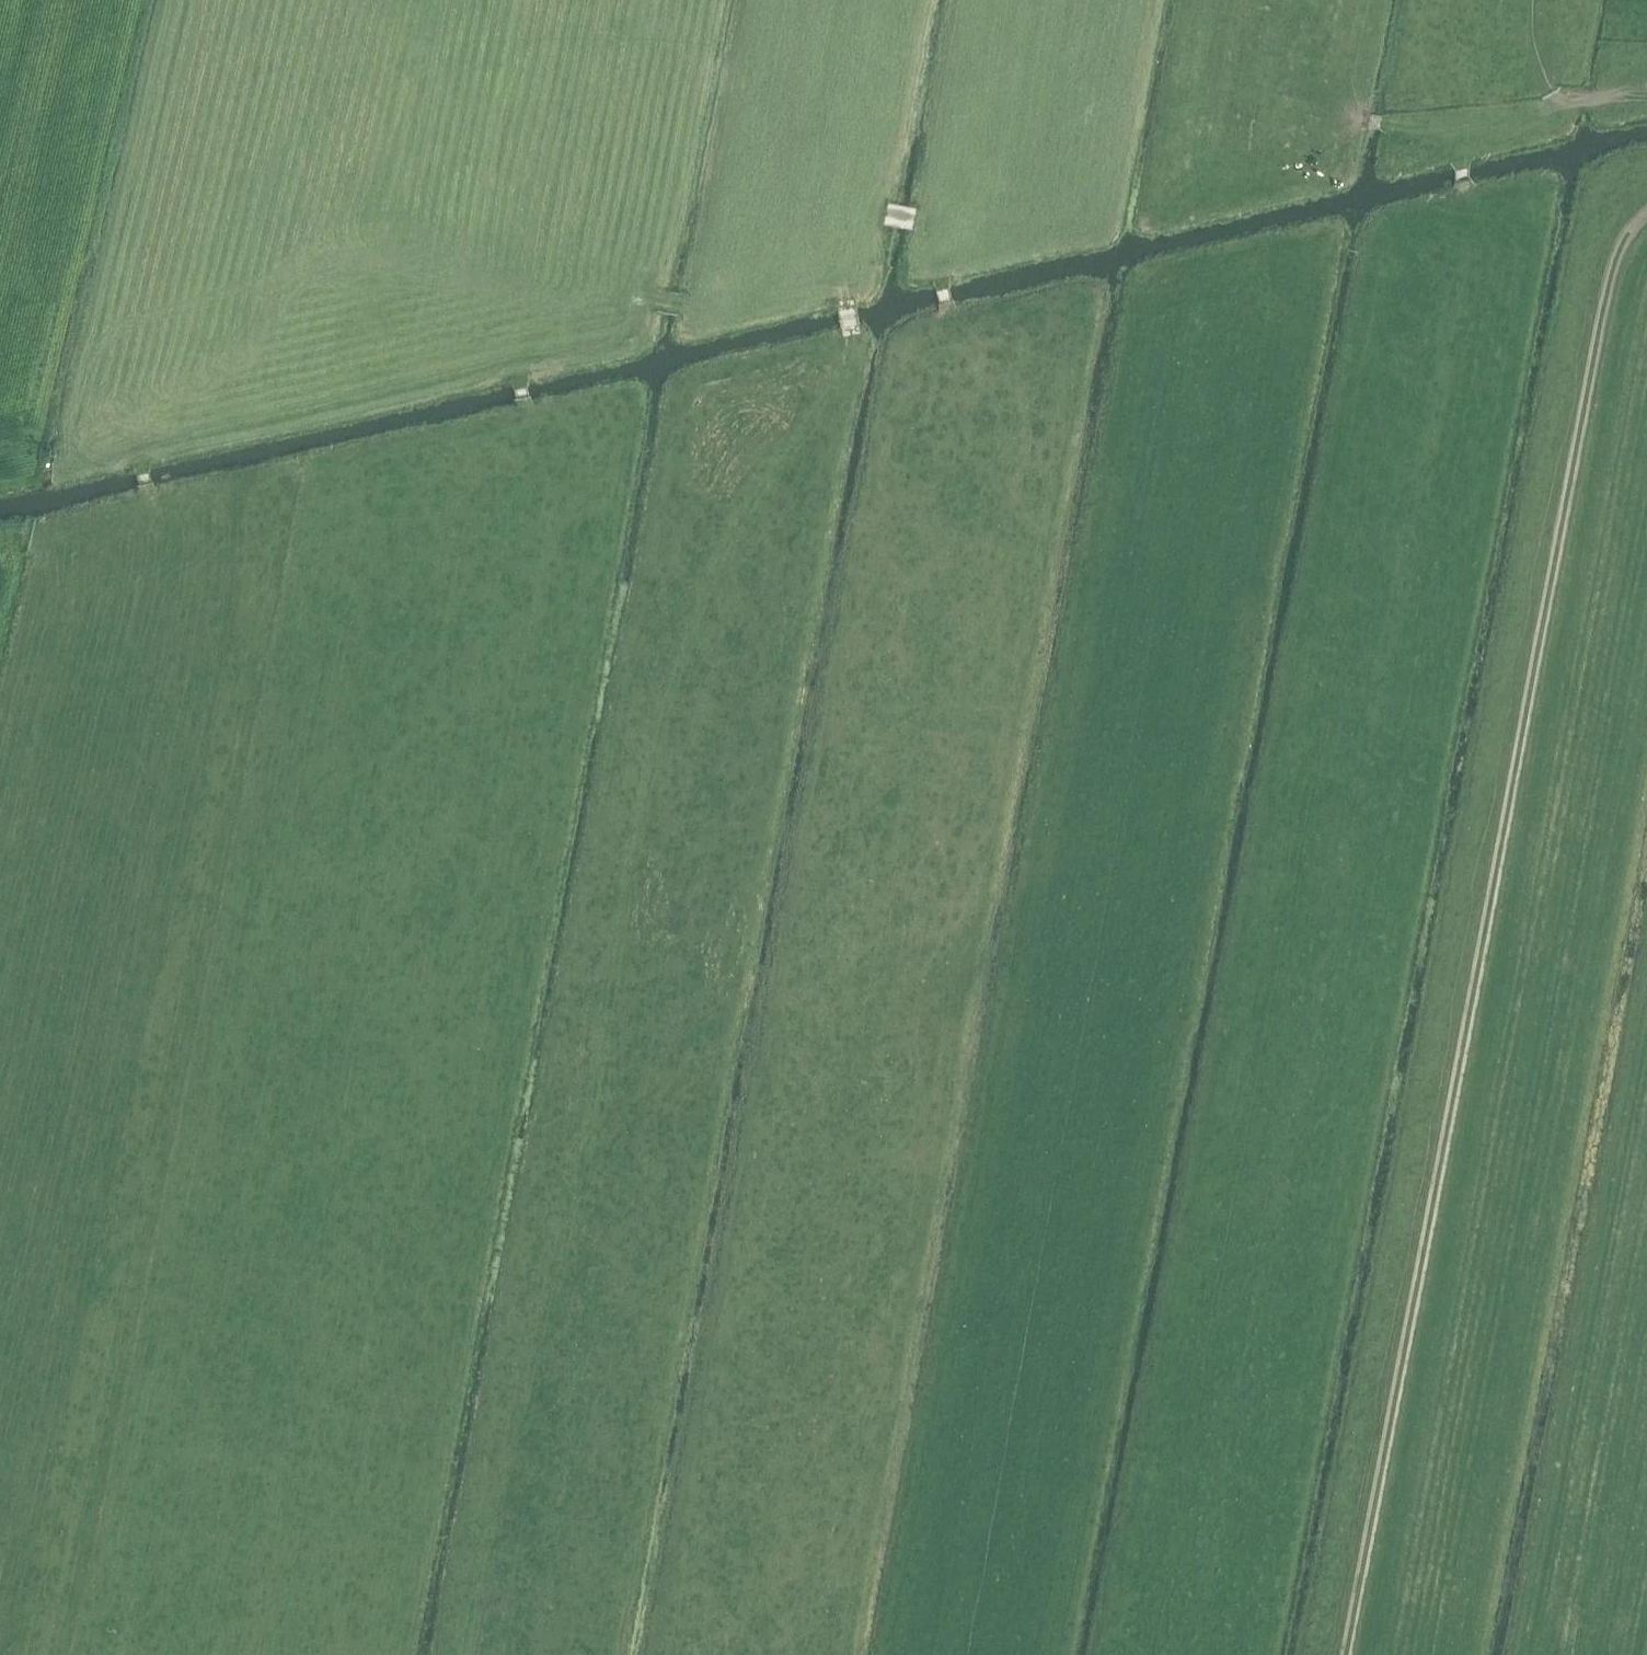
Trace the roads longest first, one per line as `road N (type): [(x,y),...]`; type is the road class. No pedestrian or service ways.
road 1 (track): [(1348,1654),(1601,312),(1625,229),(1646,211)]
road 2 (track): [(1646,87),(1361,123)]

